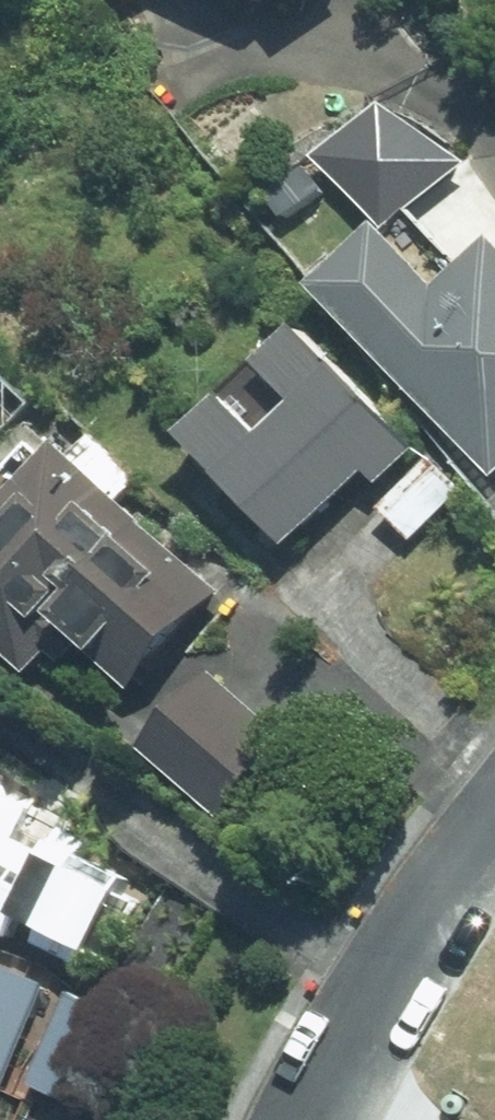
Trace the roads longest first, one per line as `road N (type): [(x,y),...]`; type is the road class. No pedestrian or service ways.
road 1 (residential): [(494,832),(409,945),(316,1119)]

